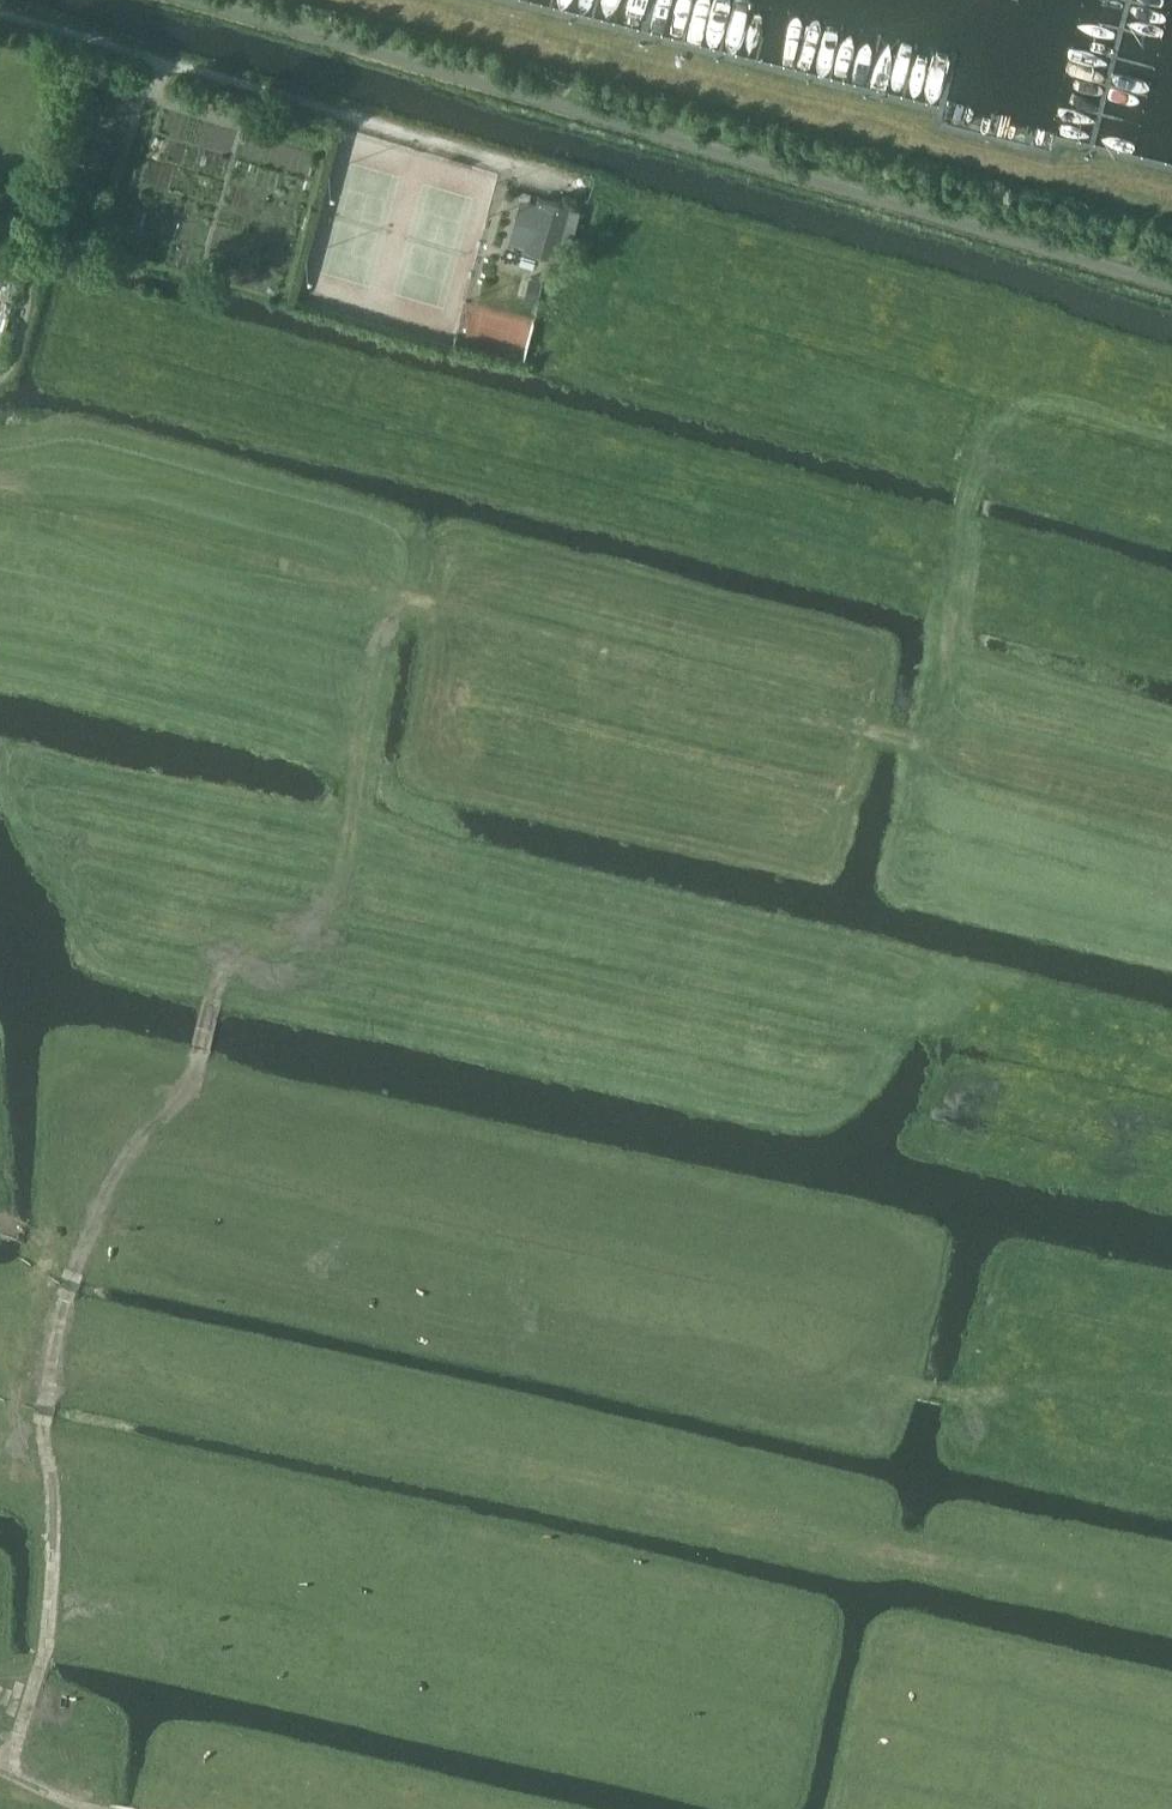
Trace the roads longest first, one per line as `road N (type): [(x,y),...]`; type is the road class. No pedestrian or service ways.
road 1 (track): [(85,1808),(1,1770),(38,1677),(52,1608),(56,1537),(41,1436),(65,1296),(134,1142),(176,1106),(200,1058),(215,994),(335,891),(358,771),(303,684),(0,541)]
road 2 (residential): [(1171,291),(195,0)]
road 3 (track): [(158,61),(582,192)]
road 4 (track): [(0,14),(158,61)]

